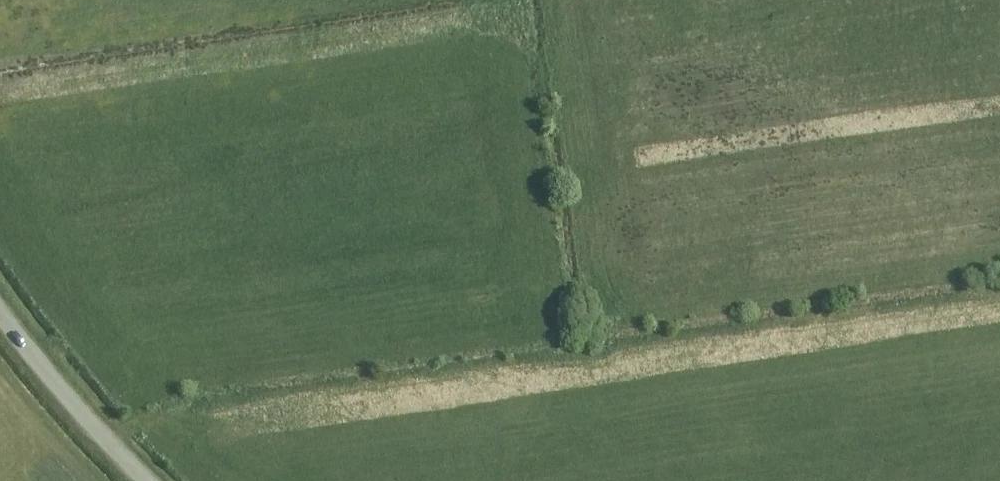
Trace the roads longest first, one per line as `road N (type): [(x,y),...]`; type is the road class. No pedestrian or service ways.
road 1 (unclassified): [(151,480),(0,313)]

